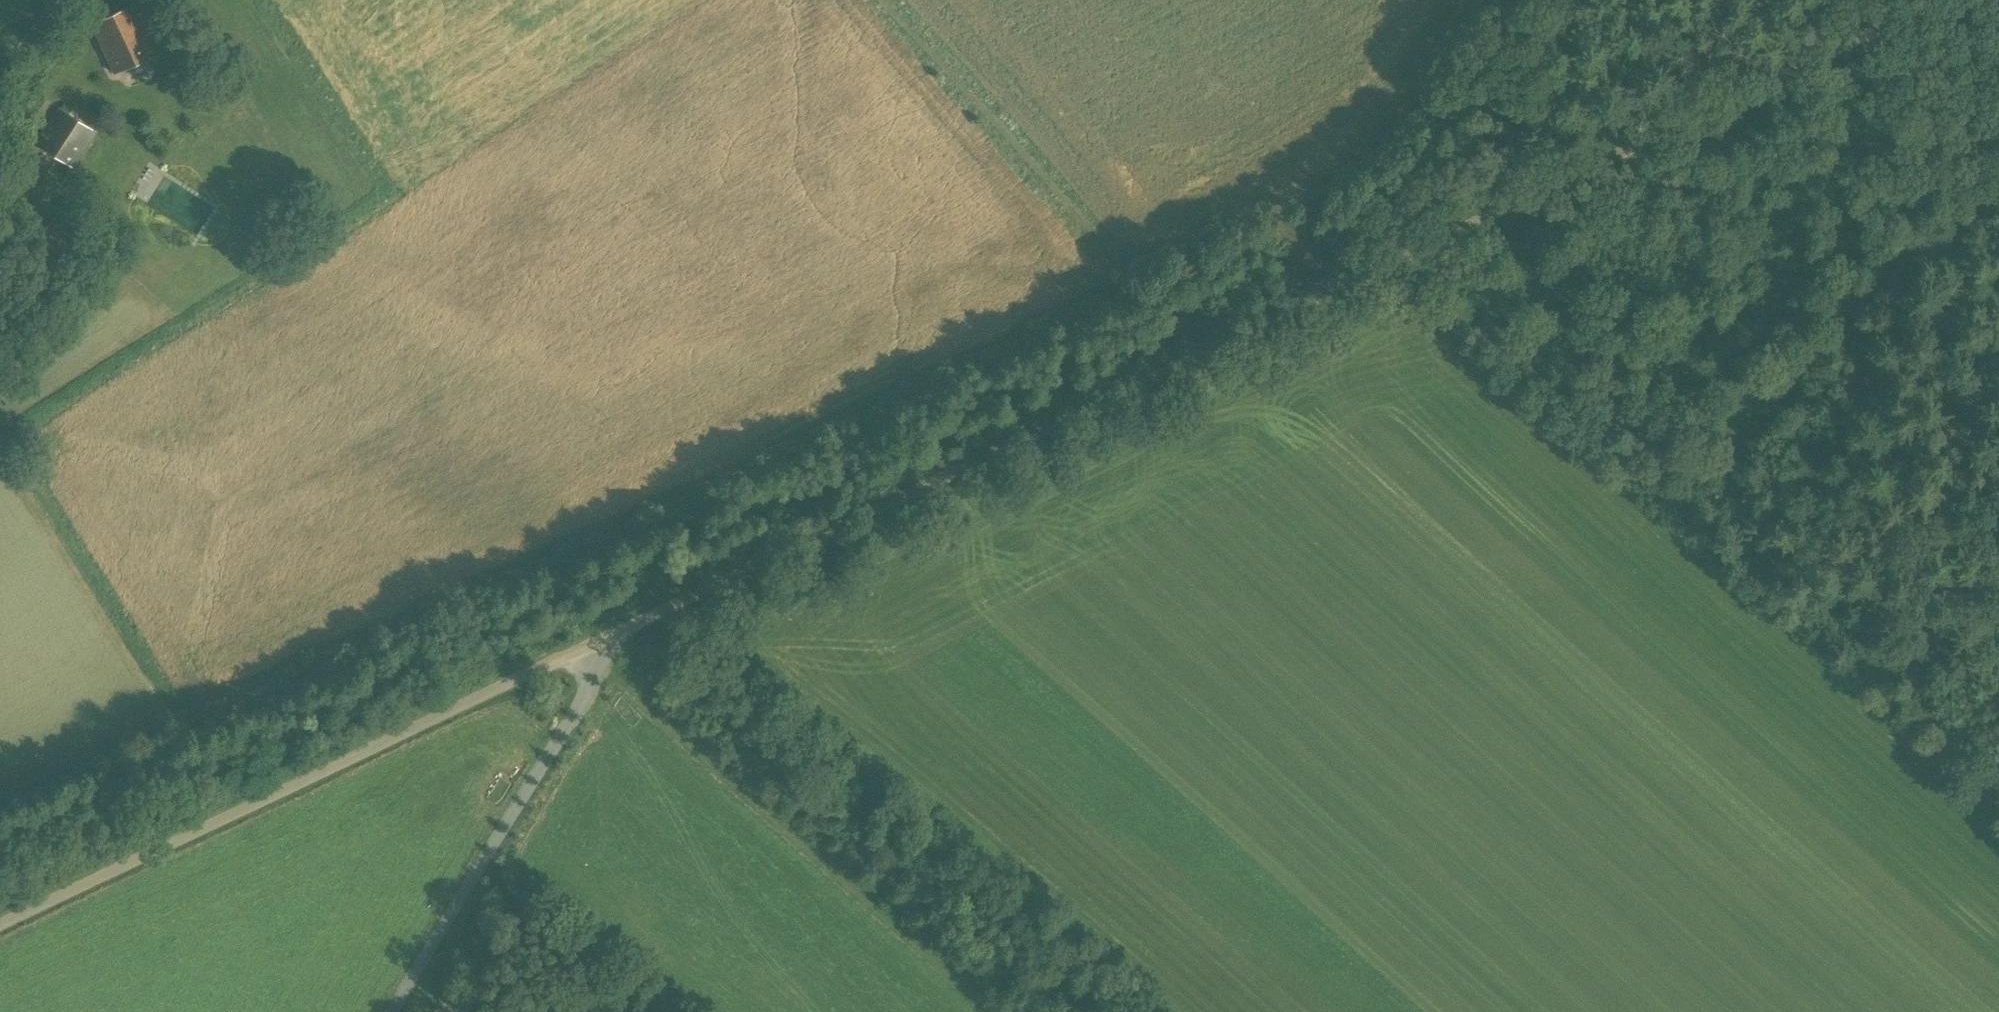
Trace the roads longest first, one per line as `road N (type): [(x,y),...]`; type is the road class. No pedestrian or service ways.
road 1 (unclassified): [(620,628),(1333,272),(1906,0)]
road 2 (unclassified): [(0,912),(234,793),(620,628)]
road 3 (track): [(999,1011),(656,711),(646,685),(651,614)]
road 4 (unclassified): [(381,1011),(620,628)]

